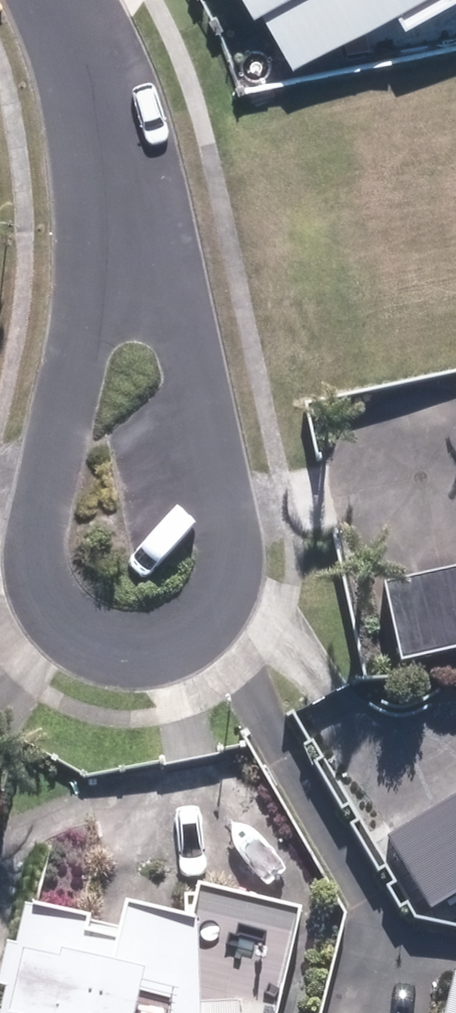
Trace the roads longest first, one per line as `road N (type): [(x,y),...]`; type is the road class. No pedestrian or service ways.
road 1 (residential): [(113,150),(209,414),(229,558),(210,623),(170,652),(146,654)]
road 2 (residential): [(146,654),(122,652),(72,623),(49,575),(45,546),(100,289),(113,150)]
road 3 (residential): [(53,0),(113,150)]

